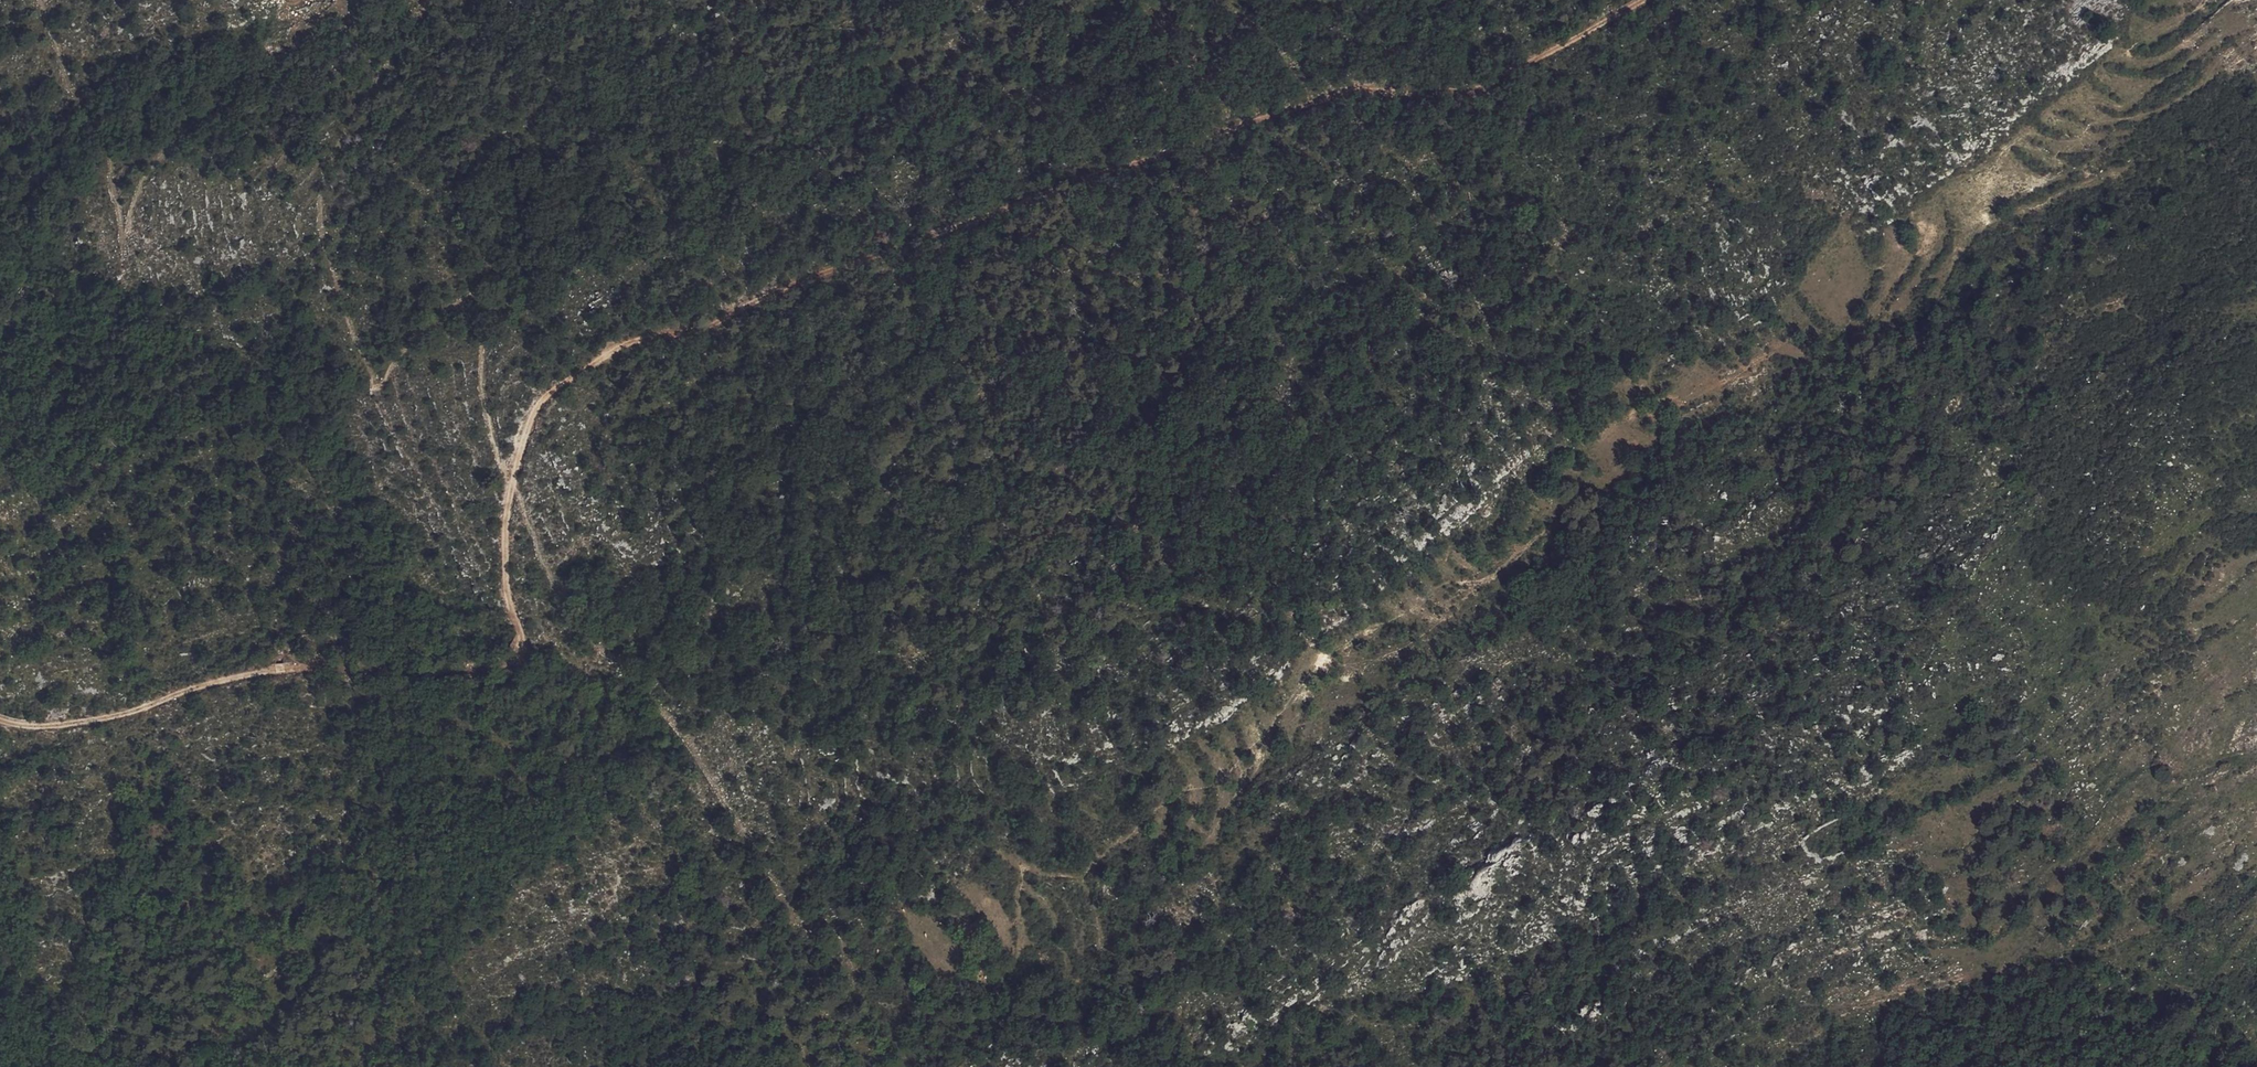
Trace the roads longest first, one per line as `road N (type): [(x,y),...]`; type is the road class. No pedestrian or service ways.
road 1 (track): [(513,487),(535,407),(629,344),(704,331),(771,288),(1158,159),(1343,86),(1473,90),(1567,48),(1640,0)]
road 2 (track): [(0,719),(41,726),(102,720),(273,670),(339,667),(439,679),(496,671),(523,652),(504,555),(513,487)]

